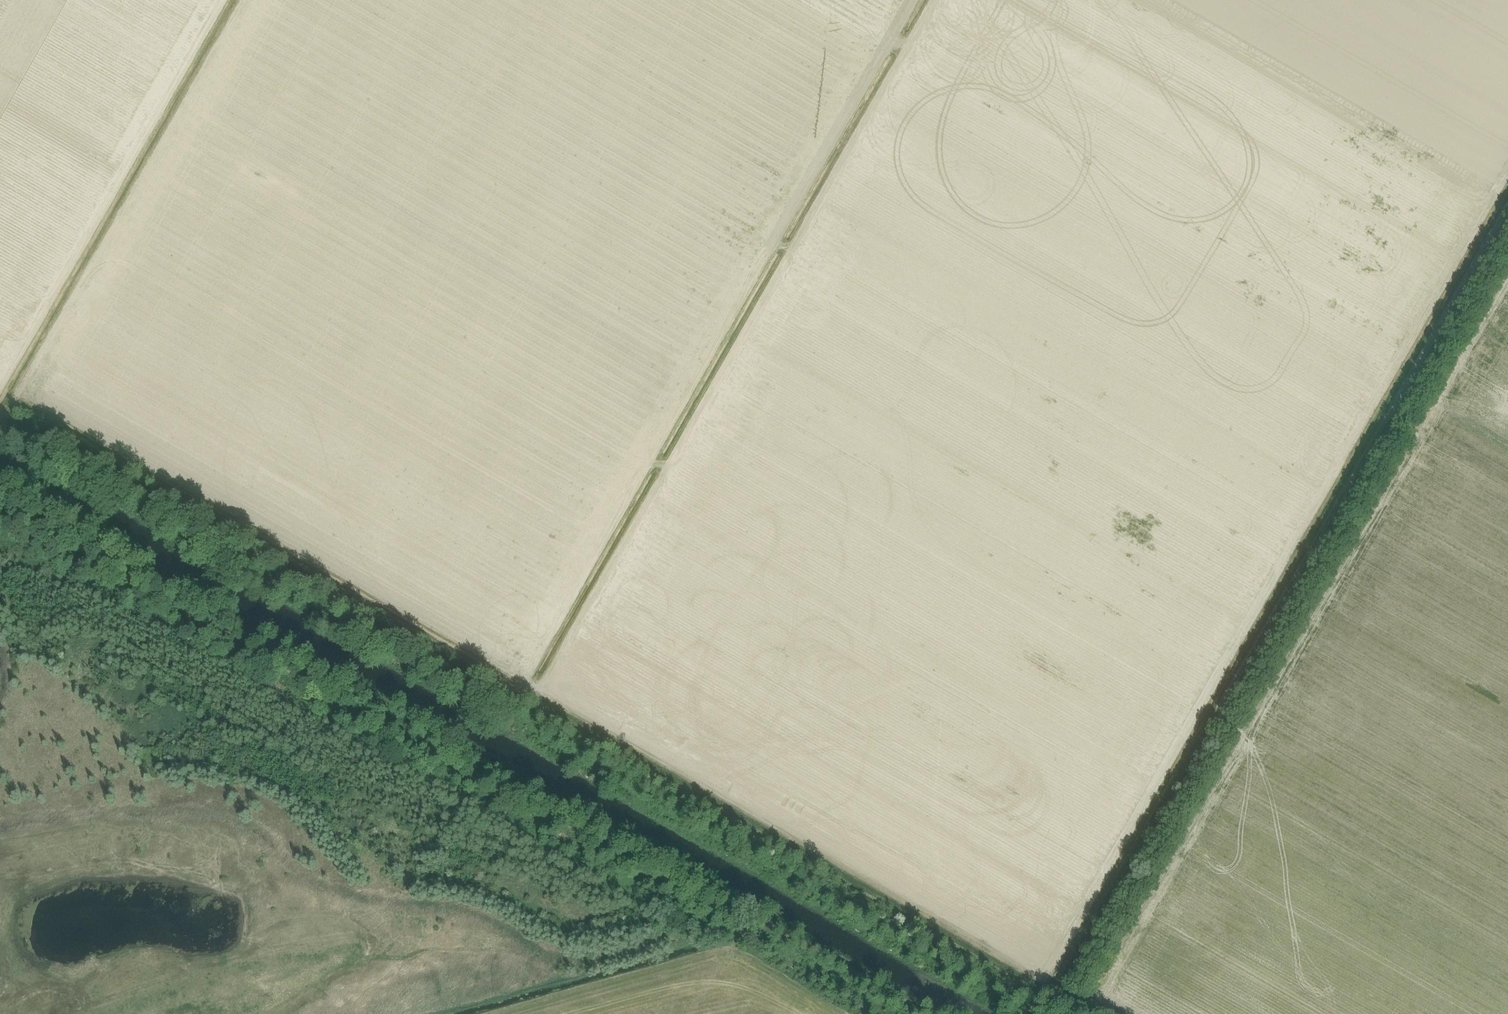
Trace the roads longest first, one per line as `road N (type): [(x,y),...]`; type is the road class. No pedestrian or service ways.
road 1 (track): [(0,479),(936,1013)]
road 2 (track): [(1507,207),(1223,705),(1222,720),(1242,732)]
road 3 (track): [(1220,713),(1059,991)]

